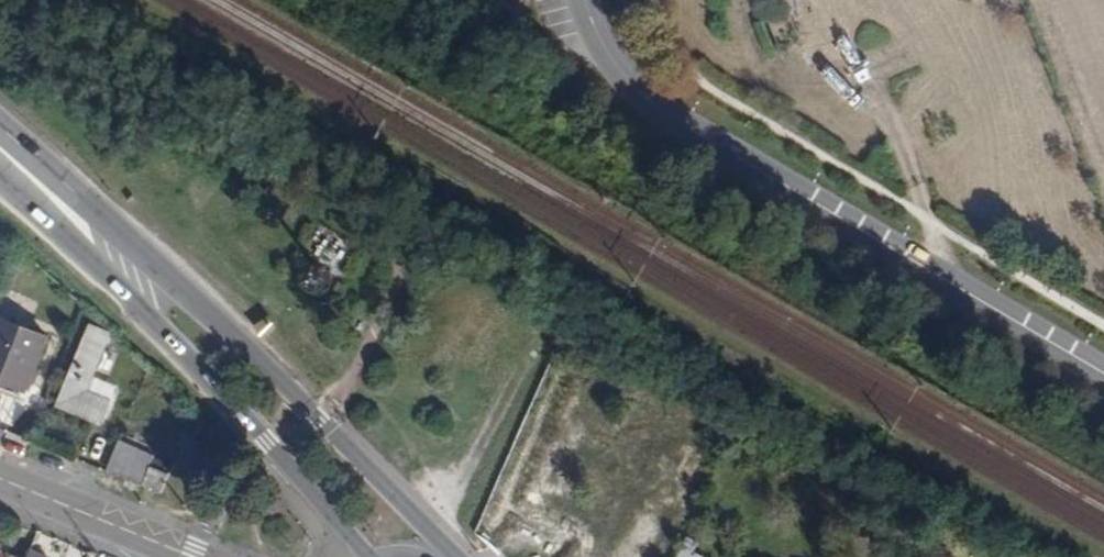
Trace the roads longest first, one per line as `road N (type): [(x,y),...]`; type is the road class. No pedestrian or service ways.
road 1 (residential): [(580,0),(612,61),(653,107),(1103,373)]
road 2 (primary): [(455,556),(203,304),(0,144)]
road 3 (primary): [(0,169),(176,345),(364,556)]
road 4 (tertiary): [(0,478),(193,556)]

